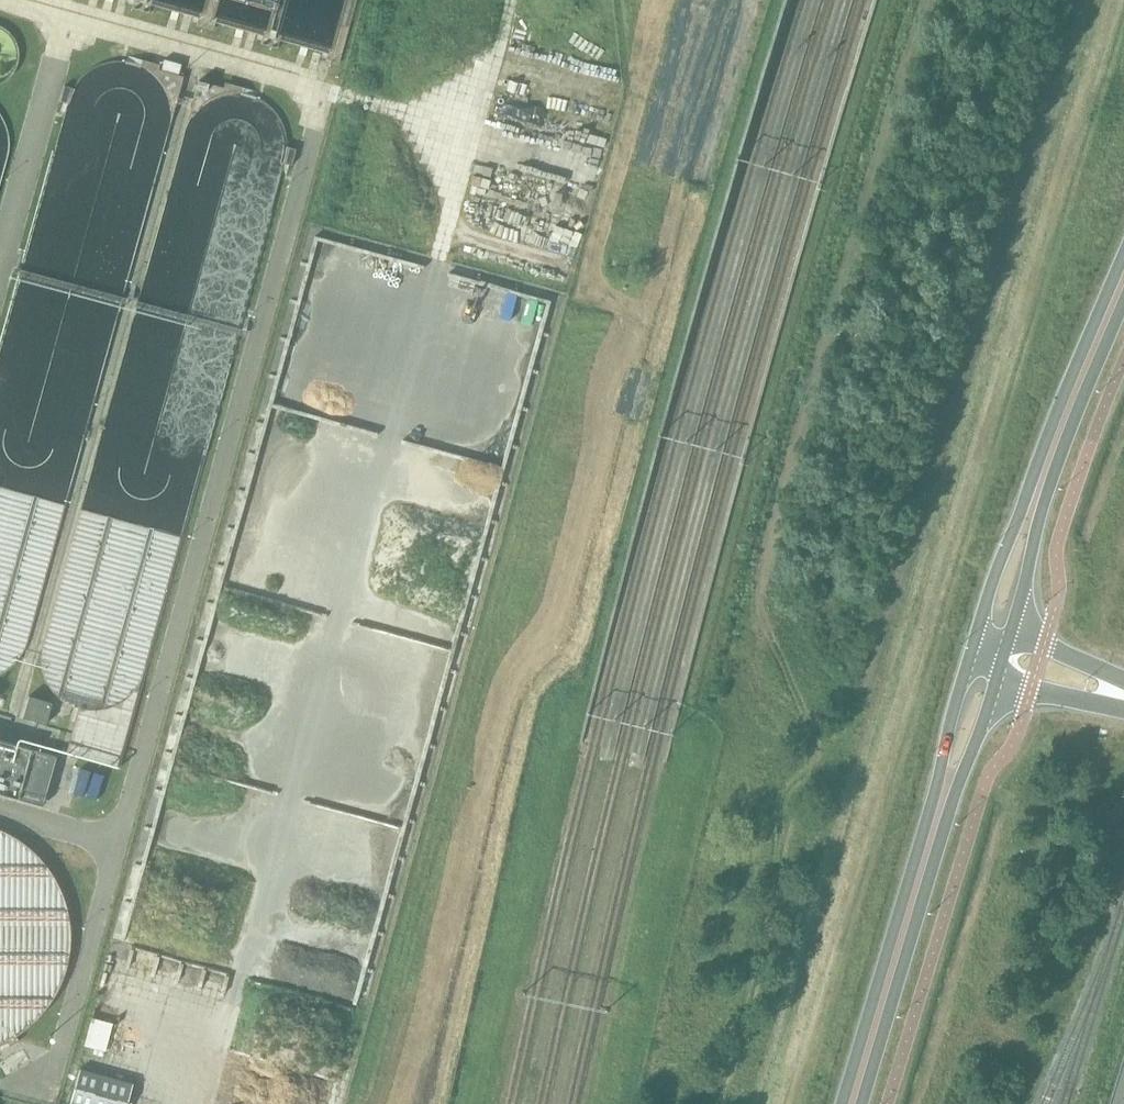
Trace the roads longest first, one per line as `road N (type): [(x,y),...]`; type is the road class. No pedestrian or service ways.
road 1 (tertiary): [(860,1103),(1040,479),(1123,277)]

